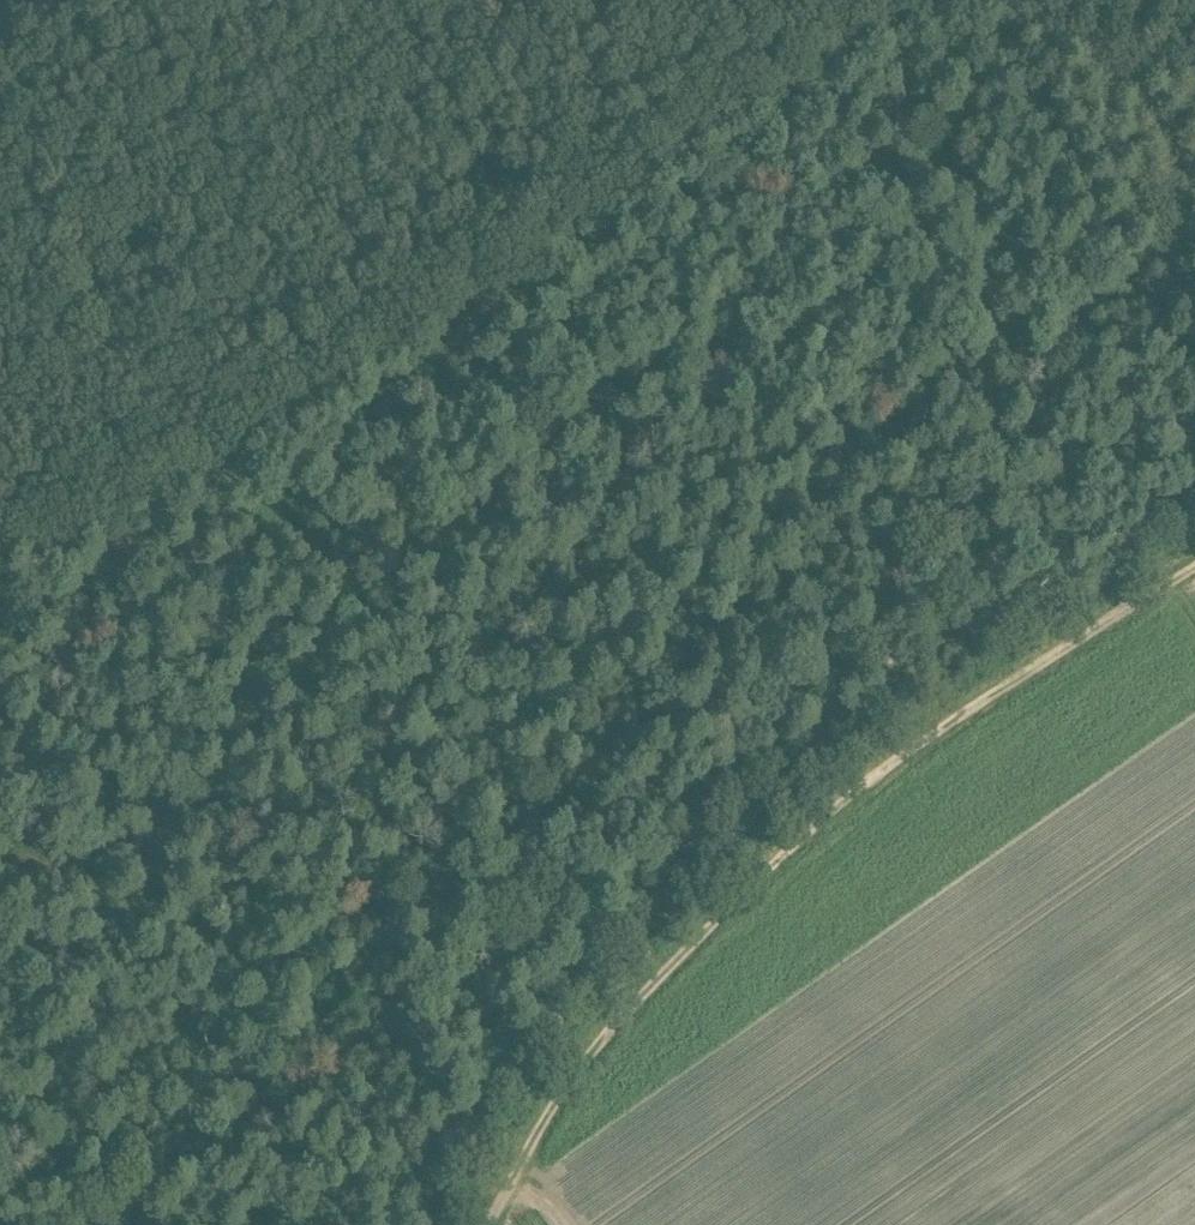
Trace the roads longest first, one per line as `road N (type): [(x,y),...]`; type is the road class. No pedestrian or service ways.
road 1 (track): [(119,535),(904,0)]
road 2 (track): [(631,1013),(734,902),(838,811),(1045,661),(1194,569)]
road 3 (track): [(489,1224),(522,1158),(631,1013)]
road 4 (track): [(0,574),(119,535)]

